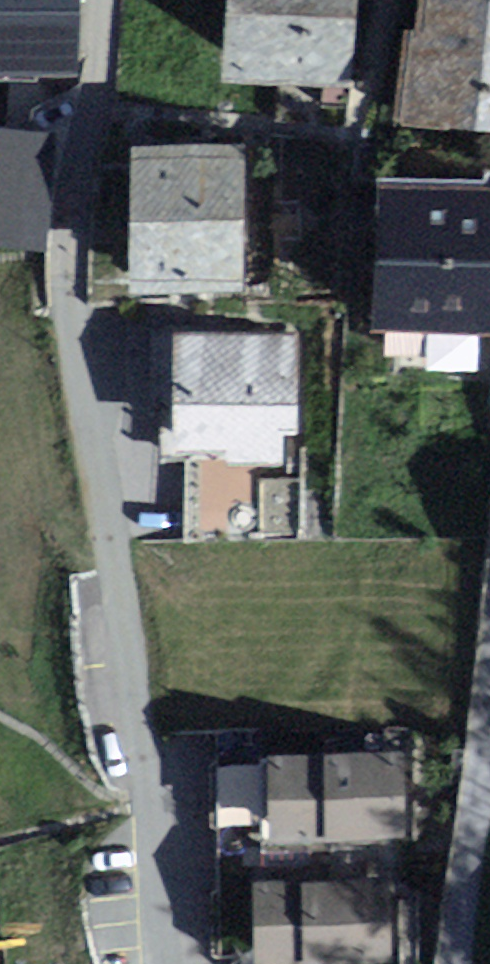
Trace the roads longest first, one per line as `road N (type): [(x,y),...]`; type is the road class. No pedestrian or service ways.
road 1 (residential): [(110,0),(78,282),(174,963)]
road 2 (residential): [(471,963),(489,802)]

